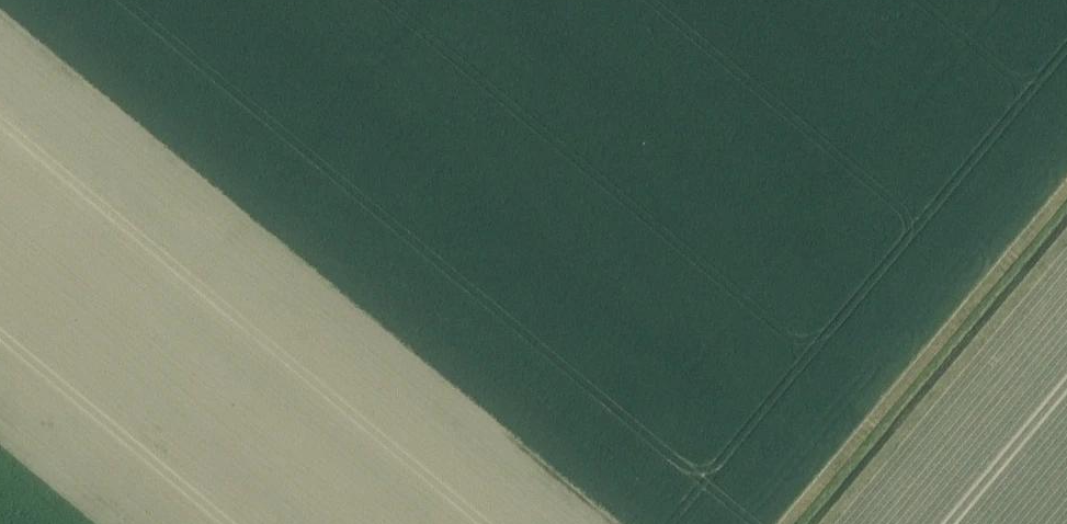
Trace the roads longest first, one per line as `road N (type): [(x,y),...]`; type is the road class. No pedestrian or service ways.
road 1 (track): [(818,523),(1066,228)]

